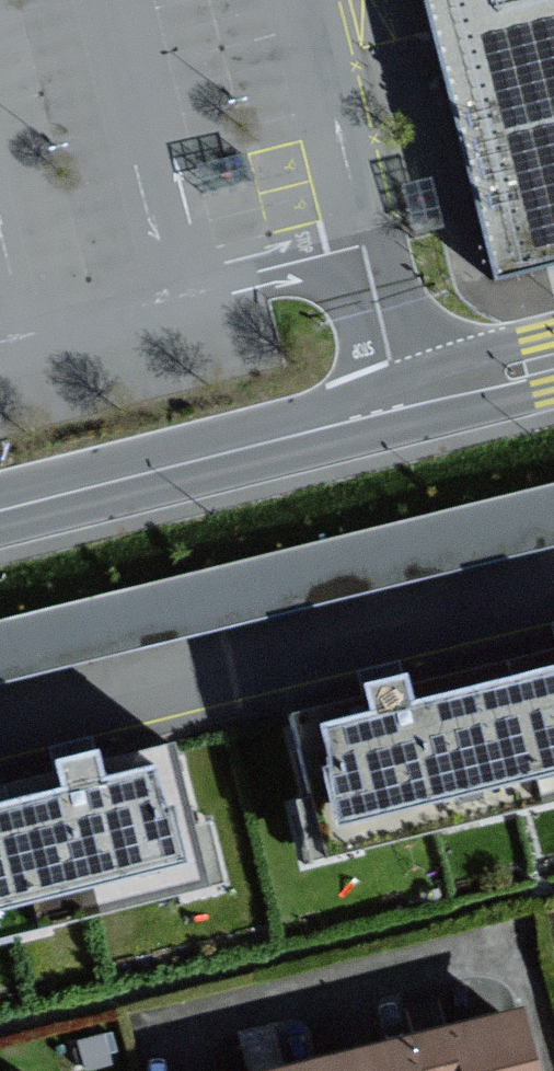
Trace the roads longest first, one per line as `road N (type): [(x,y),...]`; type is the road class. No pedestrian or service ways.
road 1 (residential): [(0,511),(300,434)]
road 2 (residential): [(553,332),(442,366),(300,434)]
road 3 (residential): [(300,434),(441,419),(553,395)]

